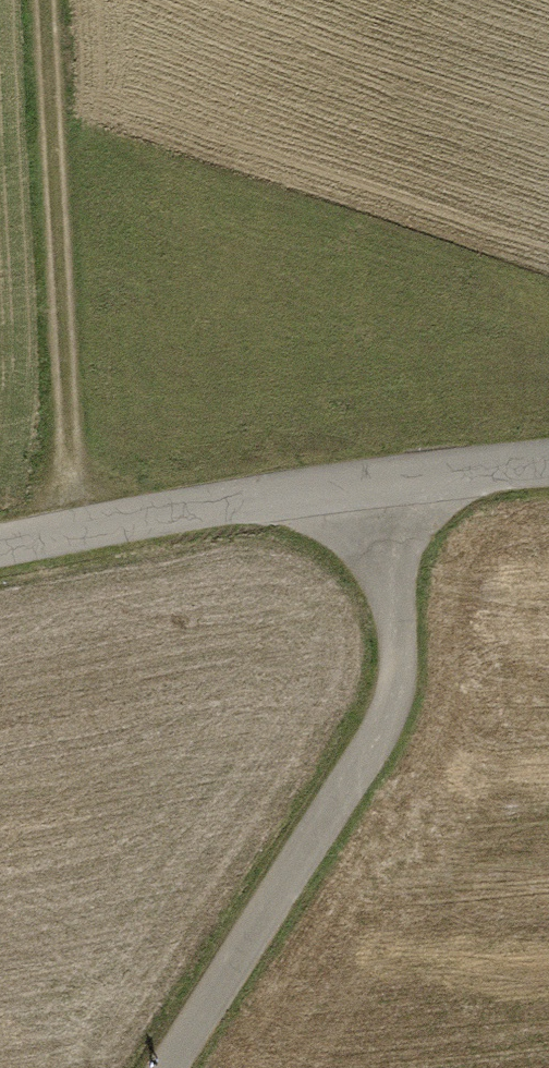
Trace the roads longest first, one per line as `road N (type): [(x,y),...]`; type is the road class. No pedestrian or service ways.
road 1 (track): [(180,1067),(368,762),(401,630),(390,483)]
road 2 (unclassified): [(0,547),(548,464)]
road 3 (track): [(85,0),(113,528)]

